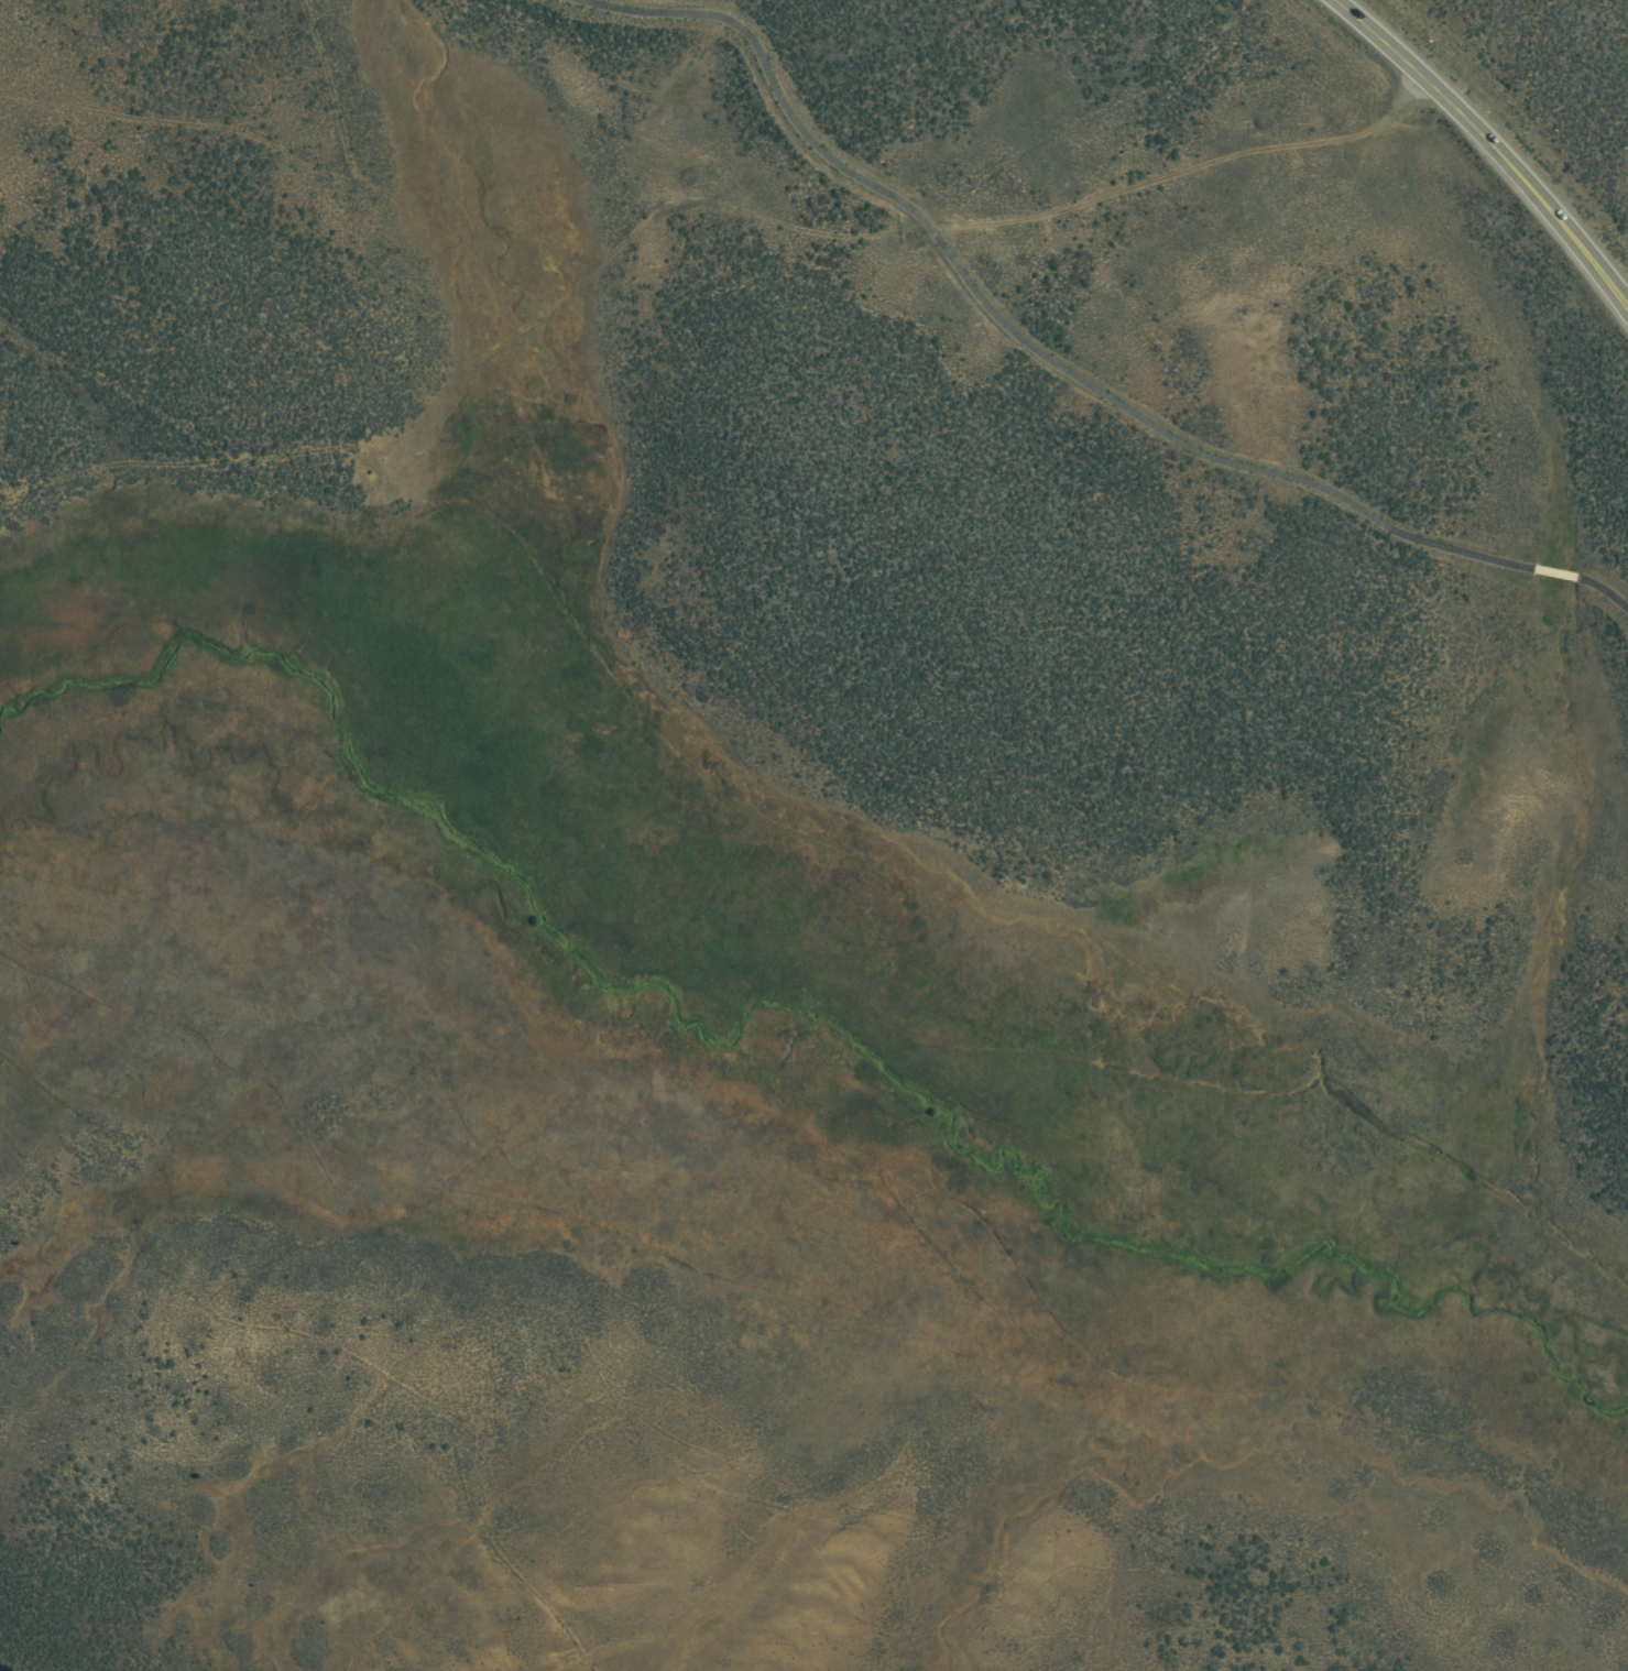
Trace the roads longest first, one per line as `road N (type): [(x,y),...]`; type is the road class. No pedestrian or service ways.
road 1 (primary): [(1627,311),(1523,182),(1332,0)]

